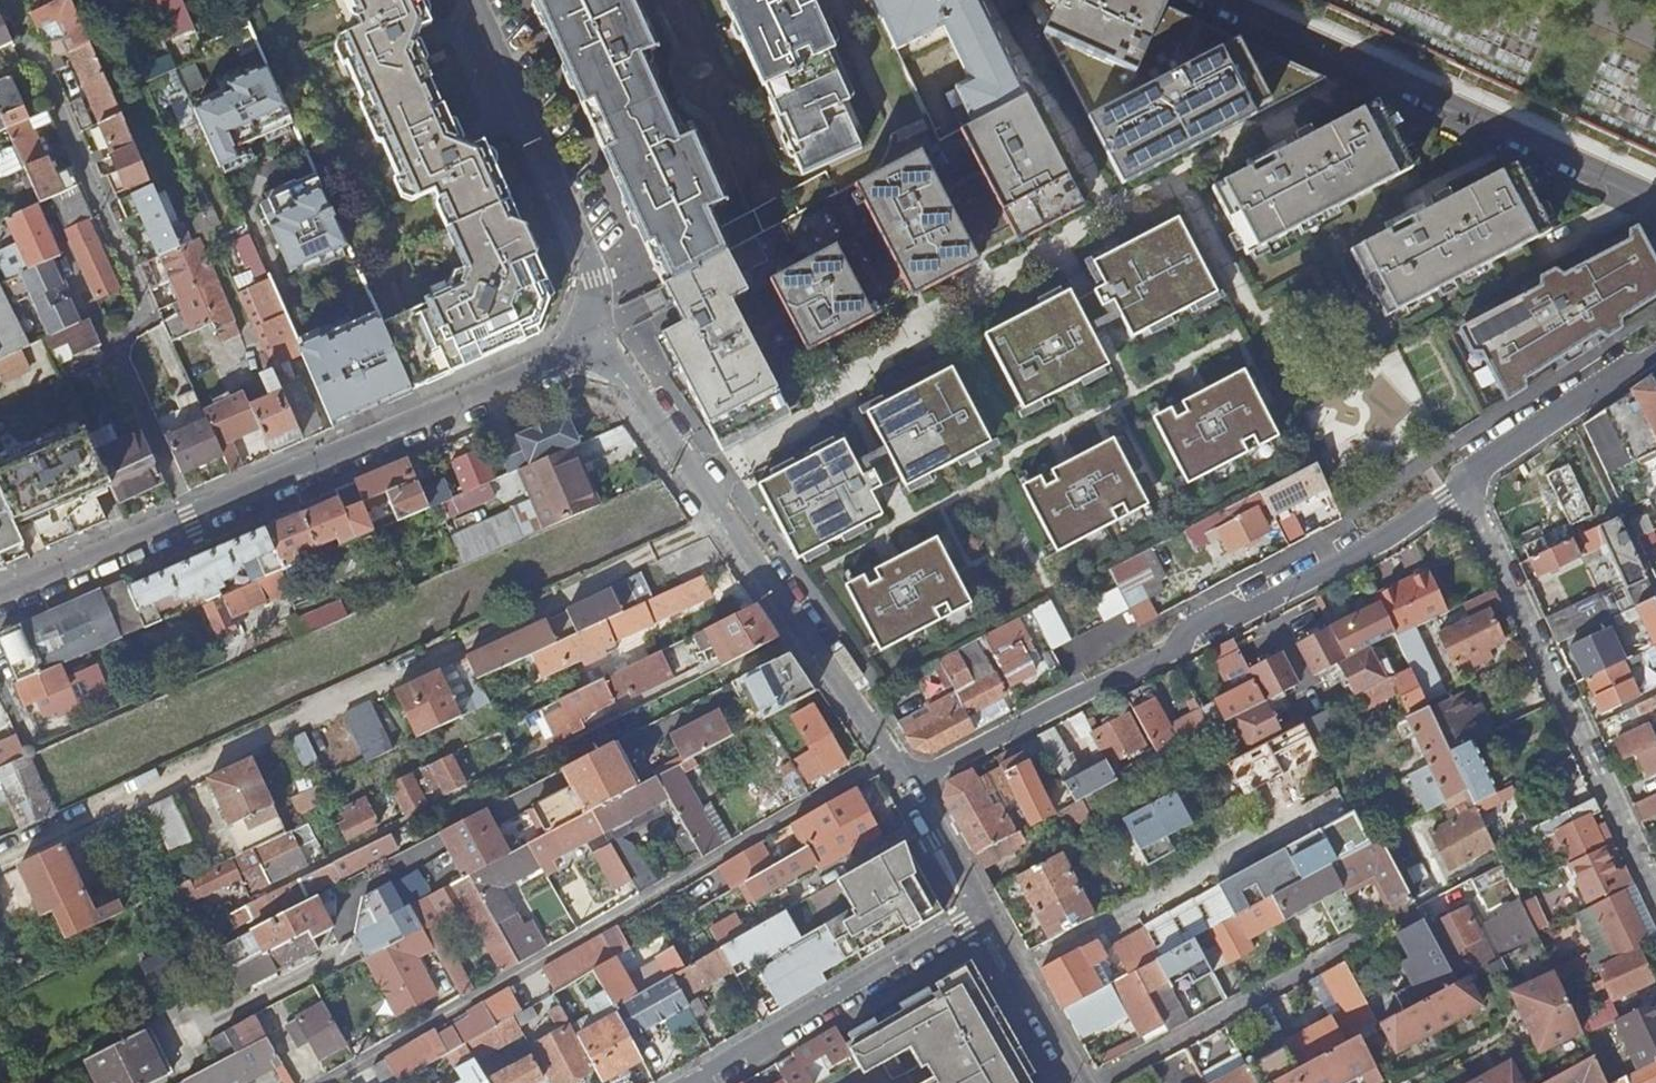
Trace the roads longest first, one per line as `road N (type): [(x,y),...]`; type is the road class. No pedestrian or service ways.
road 1 (residential): [(721,518),(0,854)]
road 2 (residential): [(589,339),(0,595)]
road 3 (residential): [(1466,466),(1357,541),(912,787)]
road 4 (residential): [(893,760),(348,1071)]
road 5 (residential): [(1217,0),(1655,195)]
road 6 (residential): [(1466,466),(1559,687),(1655,883)]
road 7 (residential): [(480,0),(586,250),(593,280),(589,339)]
road 8 (residential): [(989,922),(709,1082)]
road 9 (residential): [(893,760),(721,518)]
road 10 (residential): [(721,518),(589,339)]
road 11 (residential): [(1655,351),(1466,466)]
road 12 (residential): [(1089,1082),(989,922)]
road 13 (residential): [(989,922),(912,787)]

